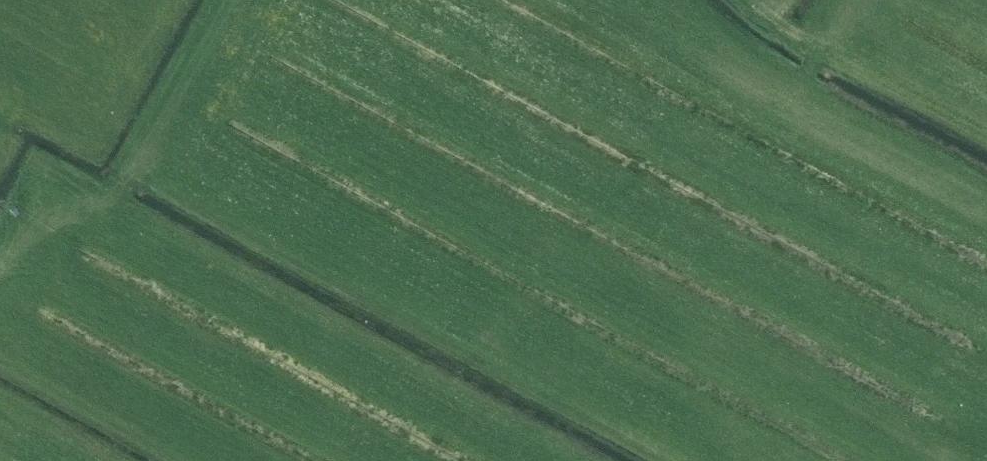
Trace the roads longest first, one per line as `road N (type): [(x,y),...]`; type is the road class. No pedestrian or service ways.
road 1 (track): [(749,0),(769,19),(986,138)]

